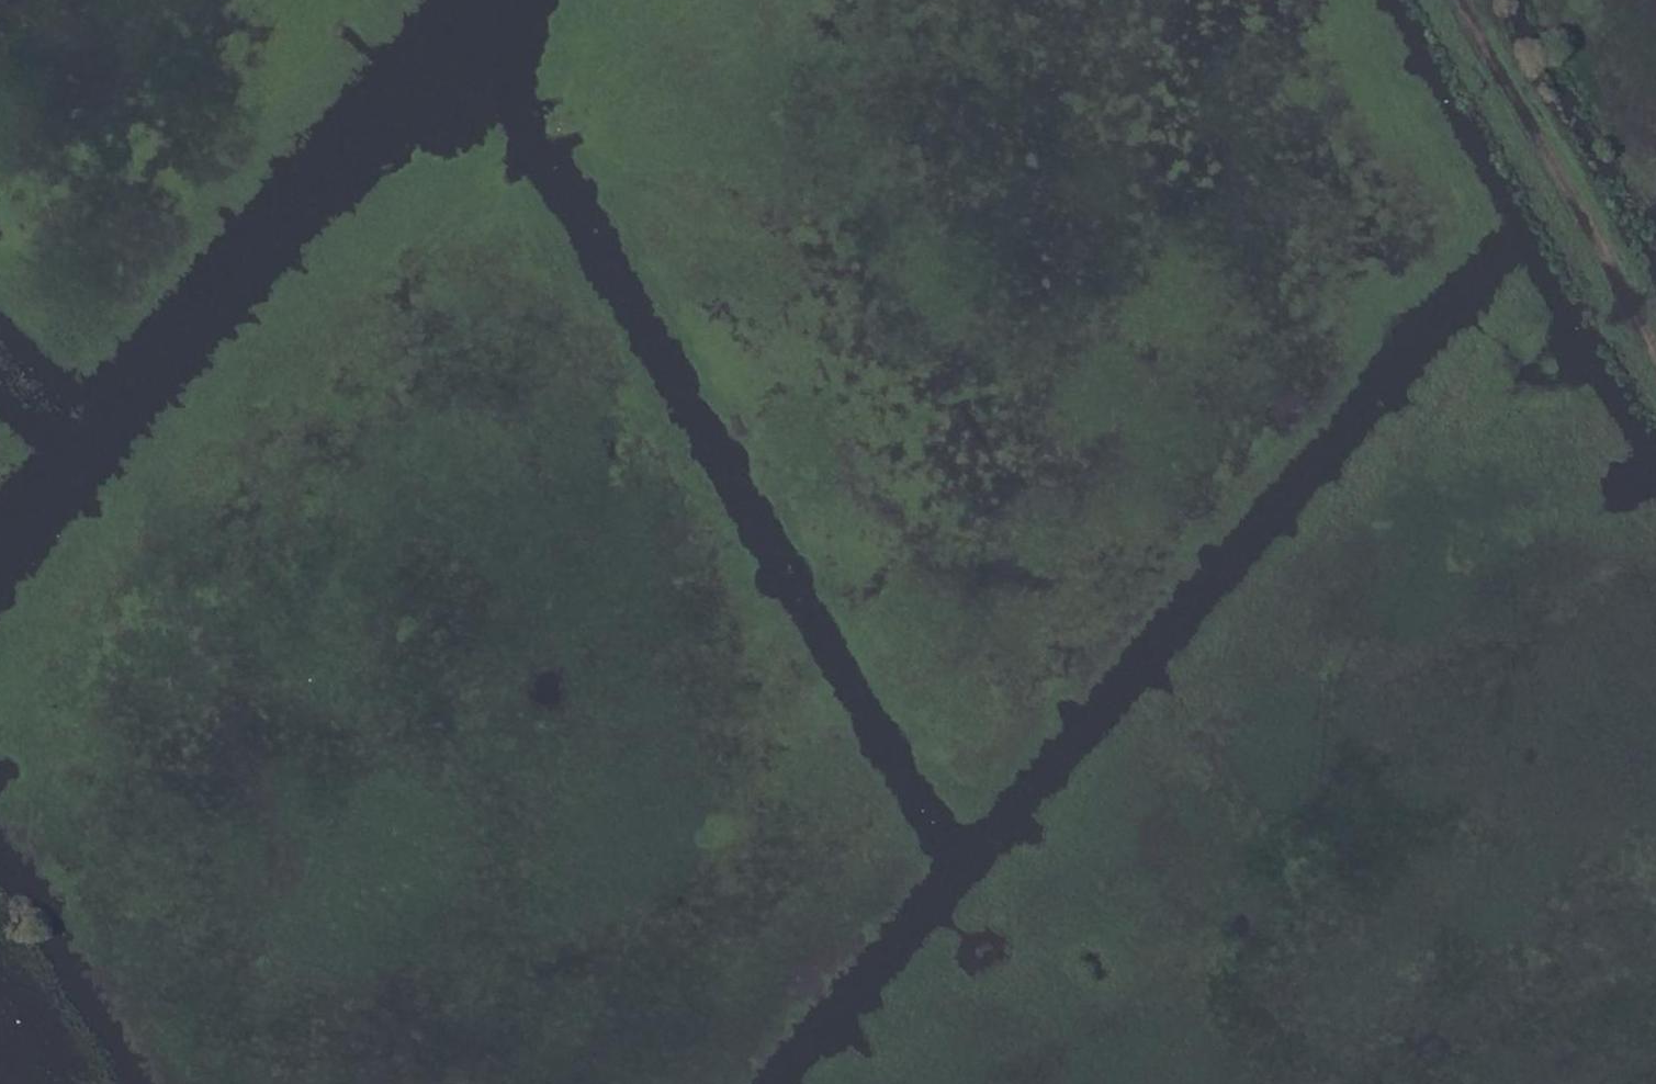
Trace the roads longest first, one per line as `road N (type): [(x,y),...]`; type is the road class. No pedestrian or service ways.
road 1 (track): [(1460,0),(1655,354)]

